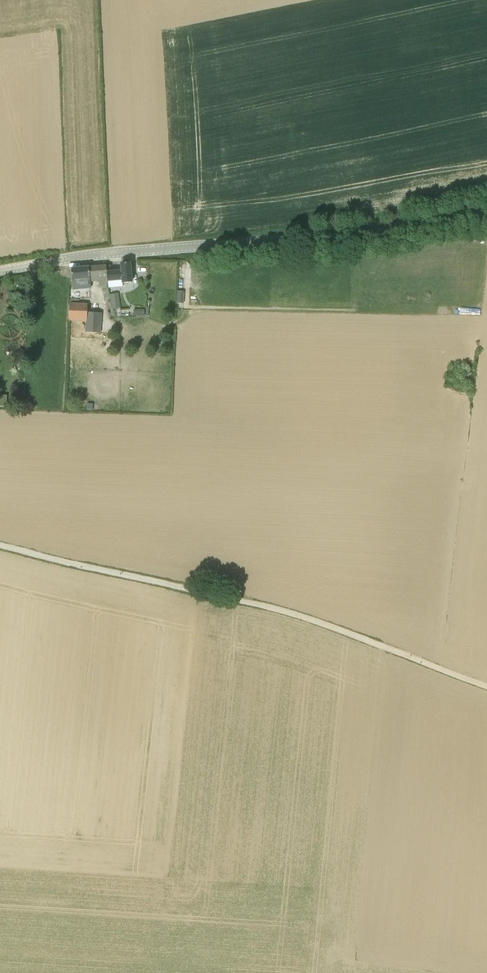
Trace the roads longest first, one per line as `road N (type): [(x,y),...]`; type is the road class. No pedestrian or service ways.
road 1 (track): [(0,545),(305,617),(486,685)]
road 2 (tertiary): [(0,271),(371,231),(486,209)]

